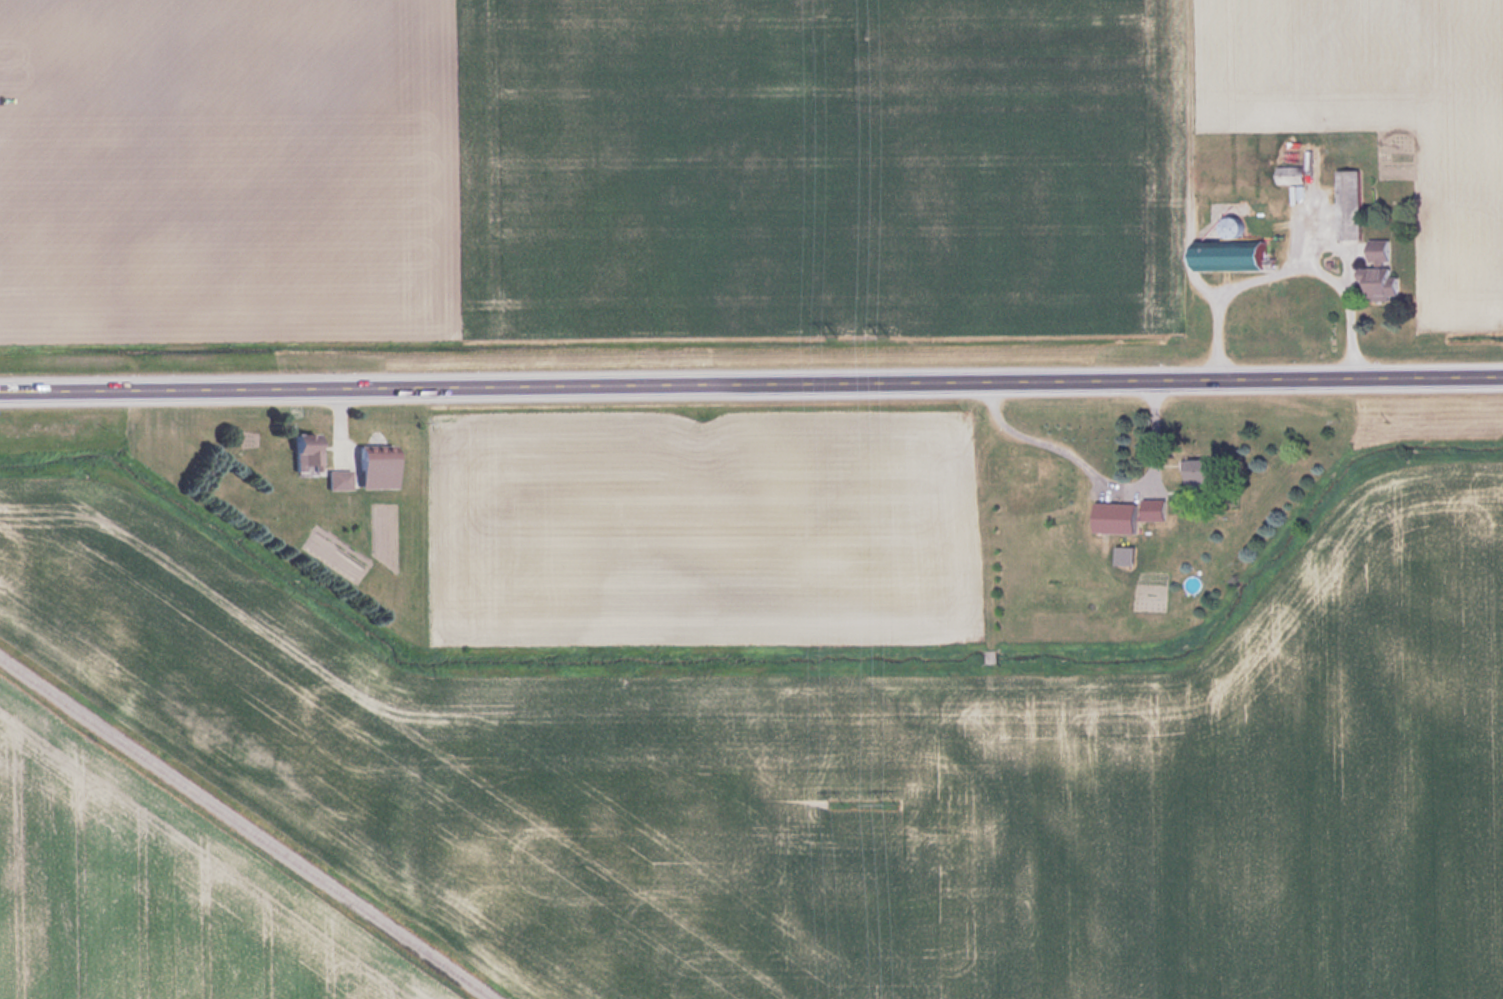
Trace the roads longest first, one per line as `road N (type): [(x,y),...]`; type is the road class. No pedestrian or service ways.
road 1 (primary): [(1502,380),(0,393)]

